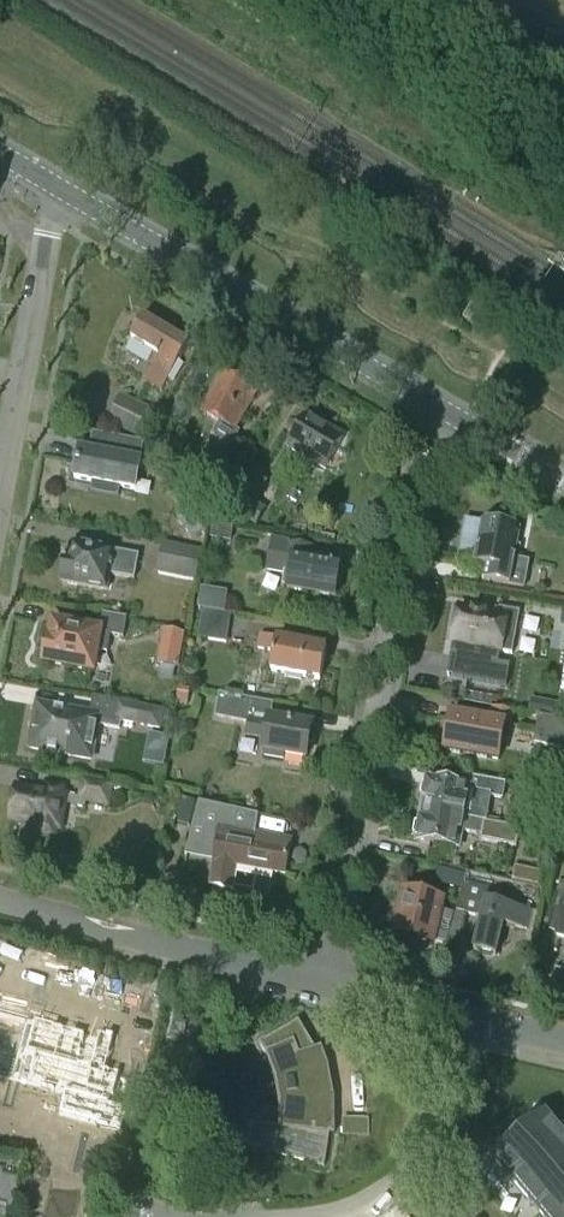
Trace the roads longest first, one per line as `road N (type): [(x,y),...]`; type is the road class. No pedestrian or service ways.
road 1 (residential): [(335,979),(433,403)]
road 2 (unclassified): [(433,403),(61,189)]
road 3 (residential): [(335,979),(0,901)]
road 4 (residential): [(480,1016),(453,1115),(429,1153),(356,1201),(297,1216)]
road 5 (unclassified): [(563,137),(317,0)]
road 6 (residential): [(0,504),(53,236)]
road 7 (unclassified): [(563,480),(433,403)]
road 8 (residential): [(480,1016),(335,979)]

